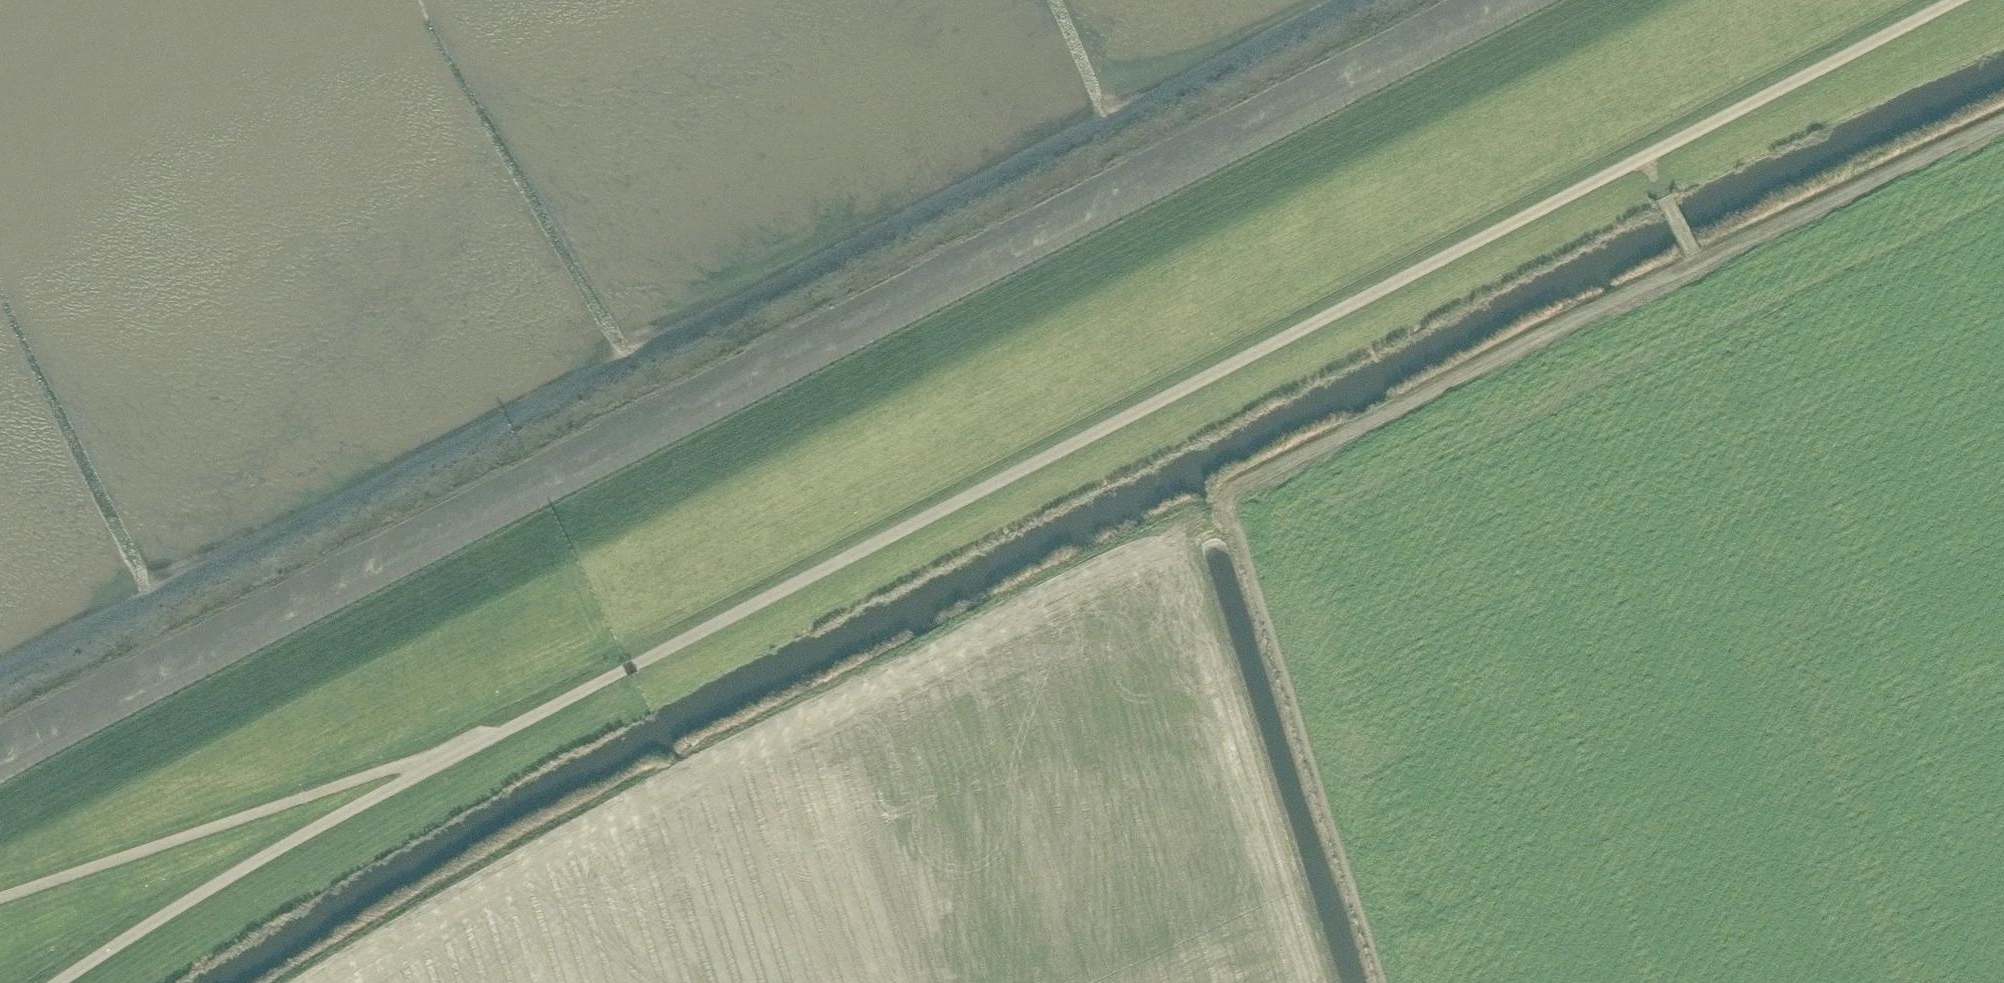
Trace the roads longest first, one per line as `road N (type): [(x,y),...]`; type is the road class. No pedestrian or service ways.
road 1 (unclassified): [(466,752),(1957,0)]
road 2 (unclassified): [(0,901),(466,752)]
road 3 (unclassified): [(59,982),(288,846),(466,752)]

